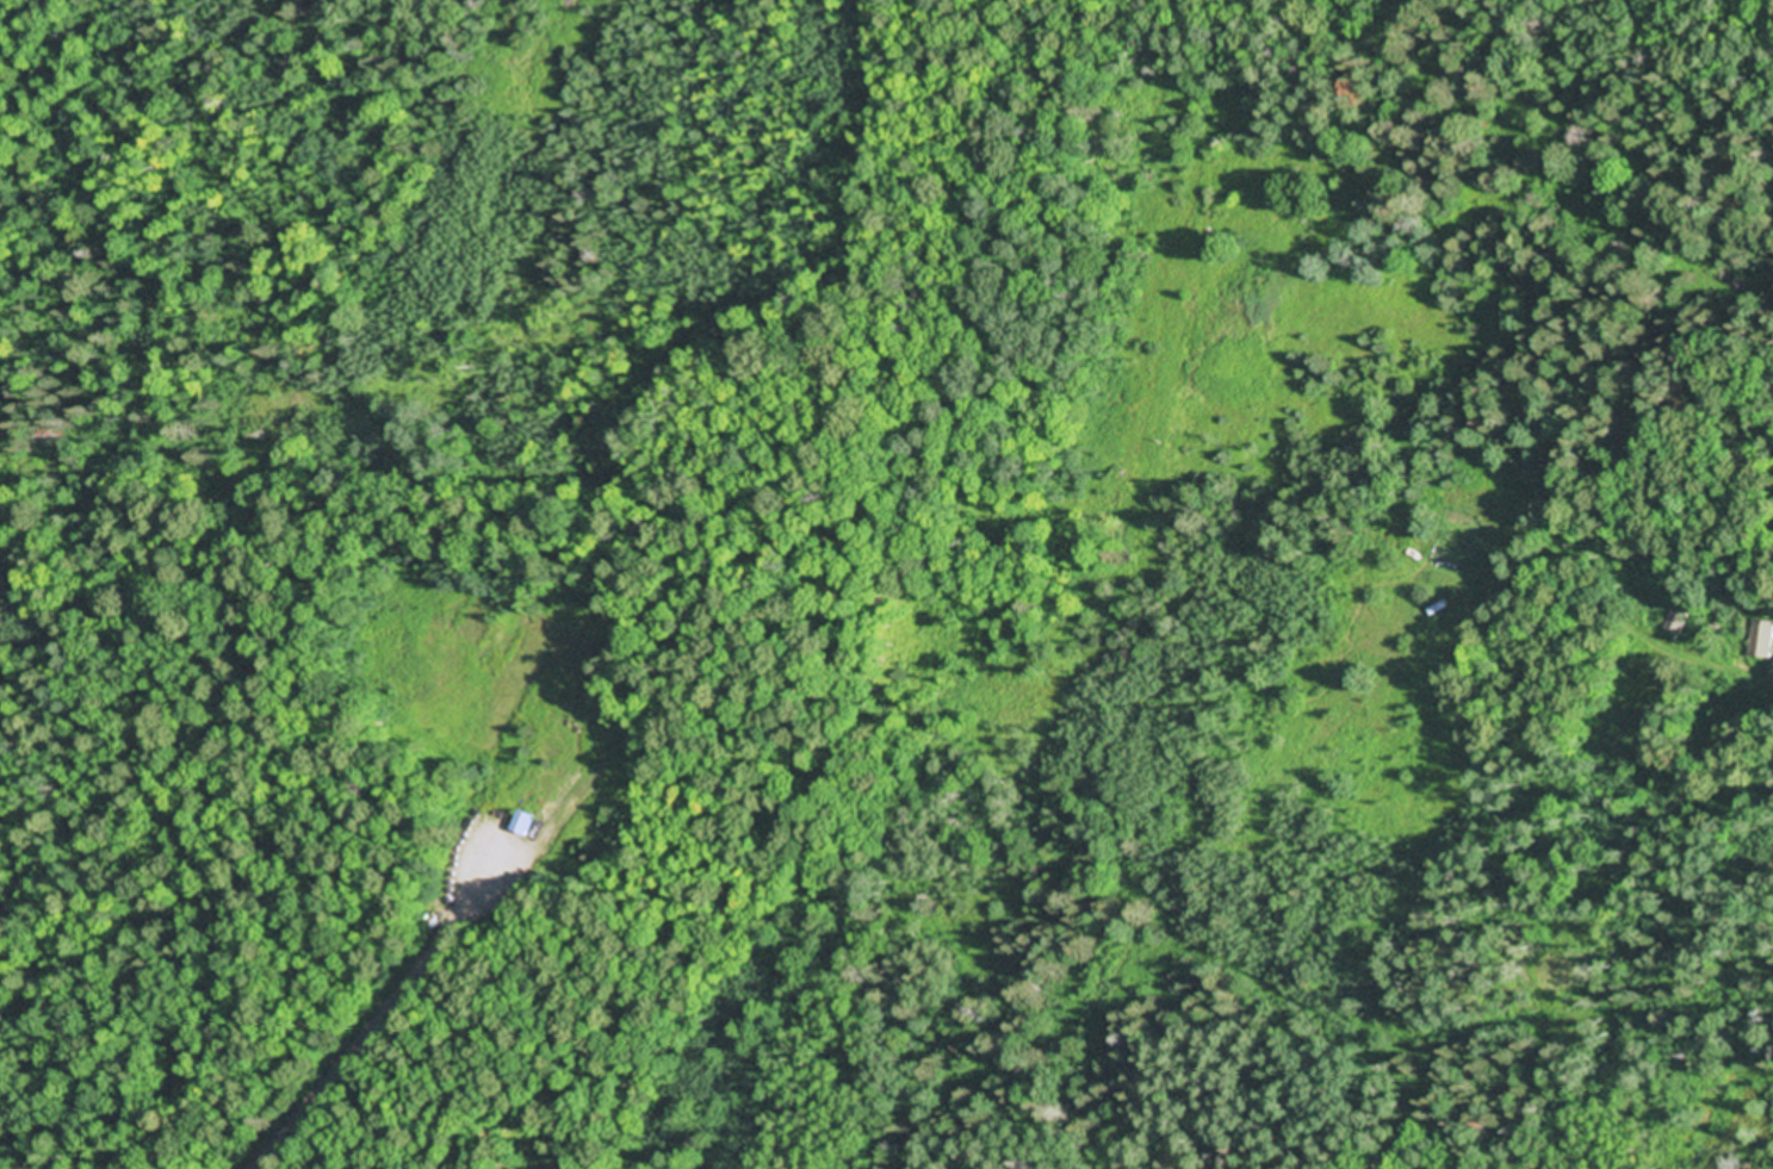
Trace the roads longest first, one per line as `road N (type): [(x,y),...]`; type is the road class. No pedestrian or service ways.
road 1 (residential): [(260,1168),(464,913)]

